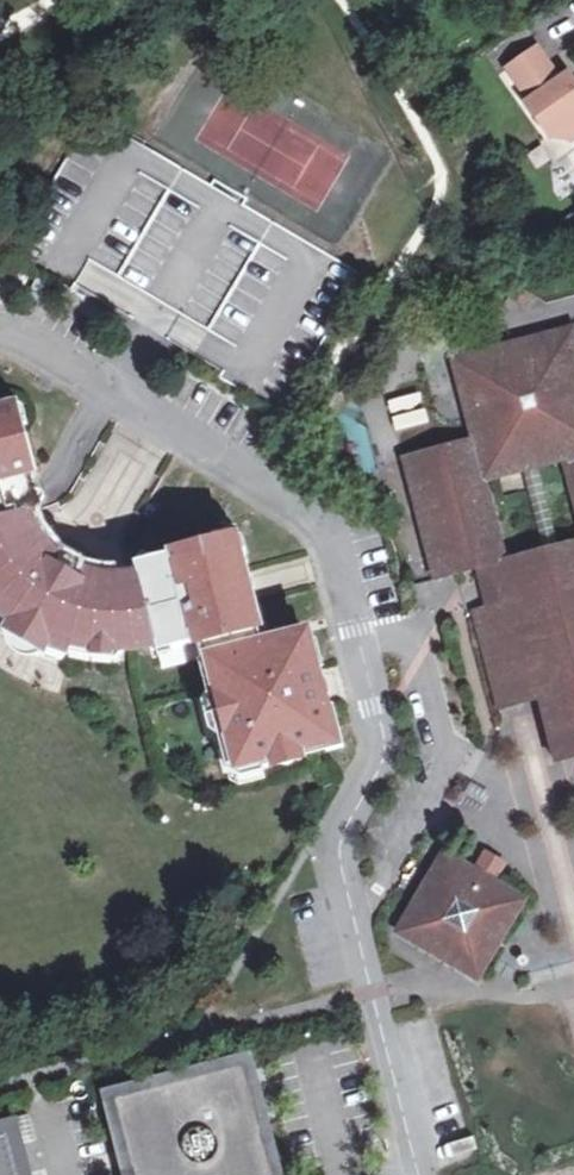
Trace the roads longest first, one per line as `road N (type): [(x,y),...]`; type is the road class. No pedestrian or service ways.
road 1 (residential): [(420,1174),(344,855),(352,813),(378,759),(381,728),(341,546),(247,481),(0,340)]

